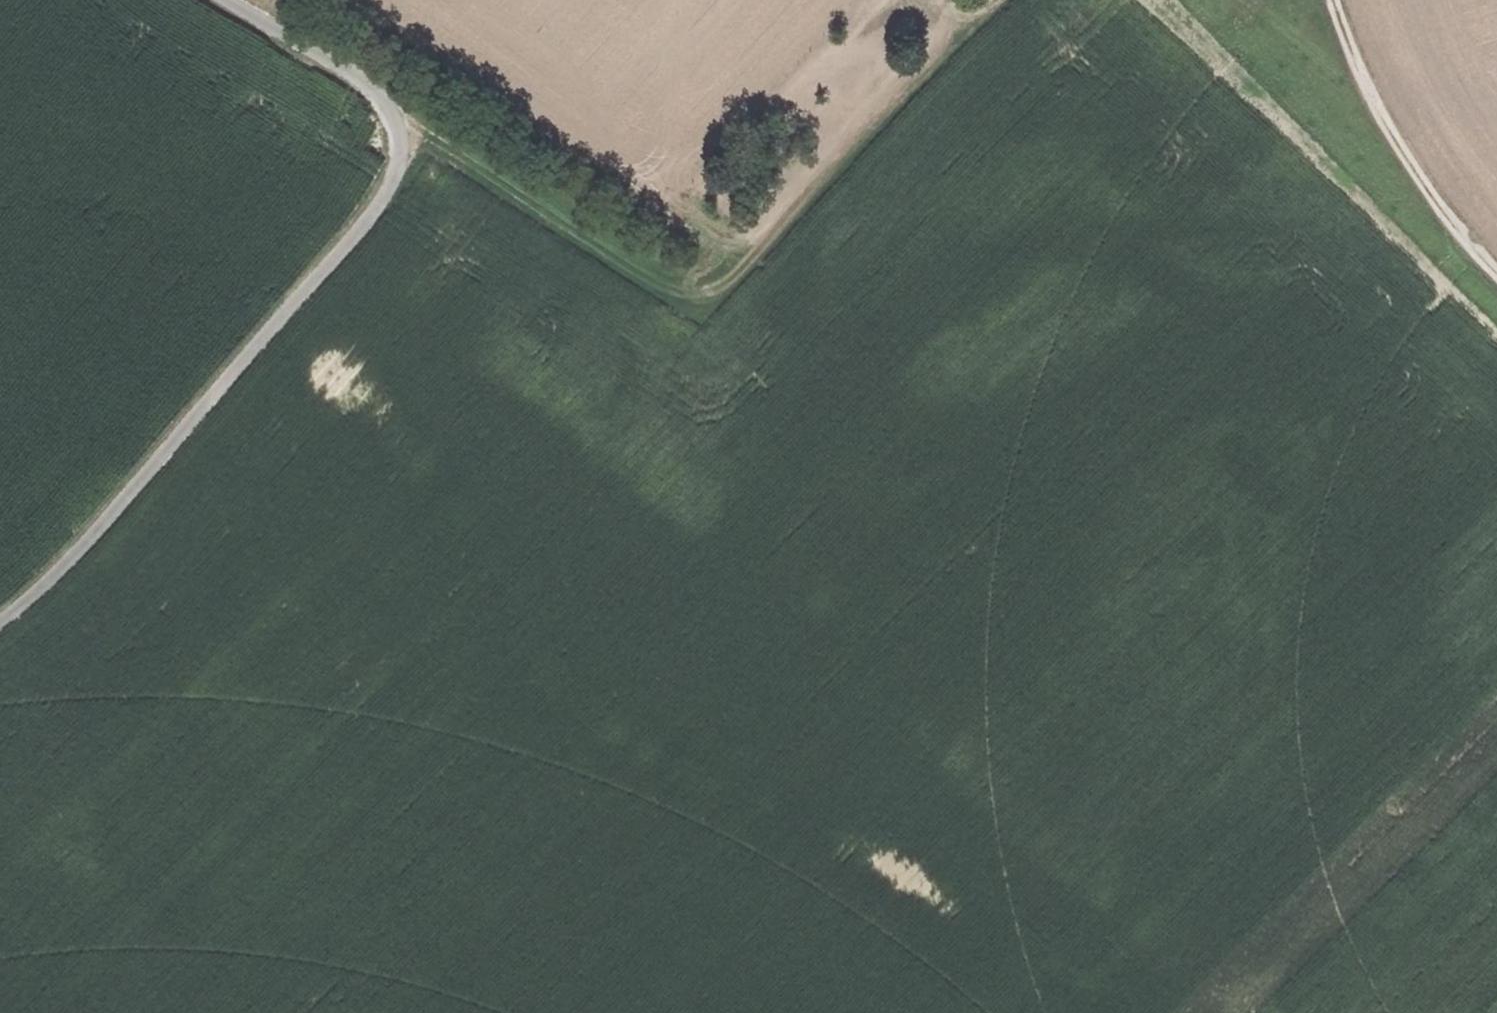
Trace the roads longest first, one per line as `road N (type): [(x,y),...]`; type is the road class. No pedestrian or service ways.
road 1 (track): [(226,0),(376,93),(399,134),(399,173),(379,206),(92,536),(0,622)]
road 2 (track): [(1496,274),(1421,181),(1329,0)]

